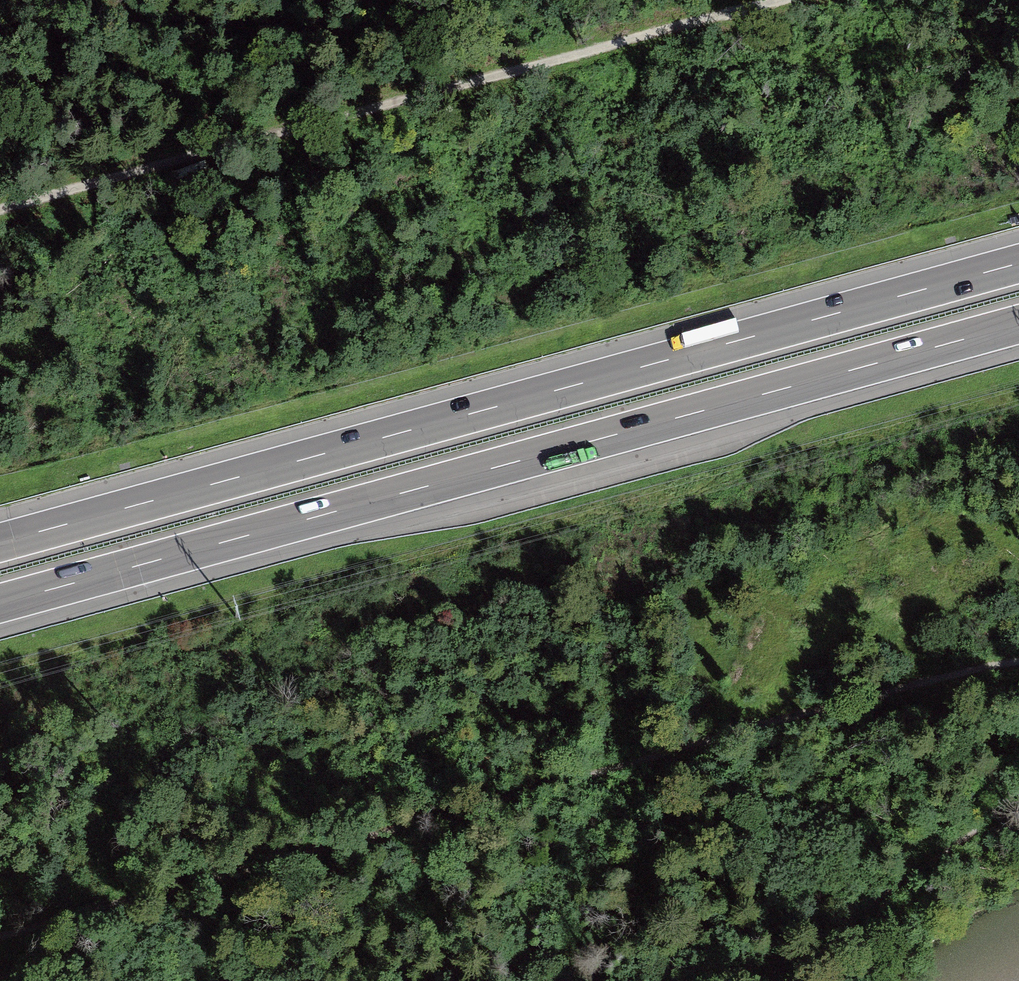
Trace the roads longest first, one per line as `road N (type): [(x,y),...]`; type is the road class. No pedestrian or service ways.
road 1 (track): [(0,941),(1018,660)]
road 2 (motorway): [(1018,263),(0,542)]
road 3 (motorway): [(0,604),(1018,326)]
road 4 (track): [(778,0),(0,206)]
road 5 (track): [(1018,803),(774,980)]

